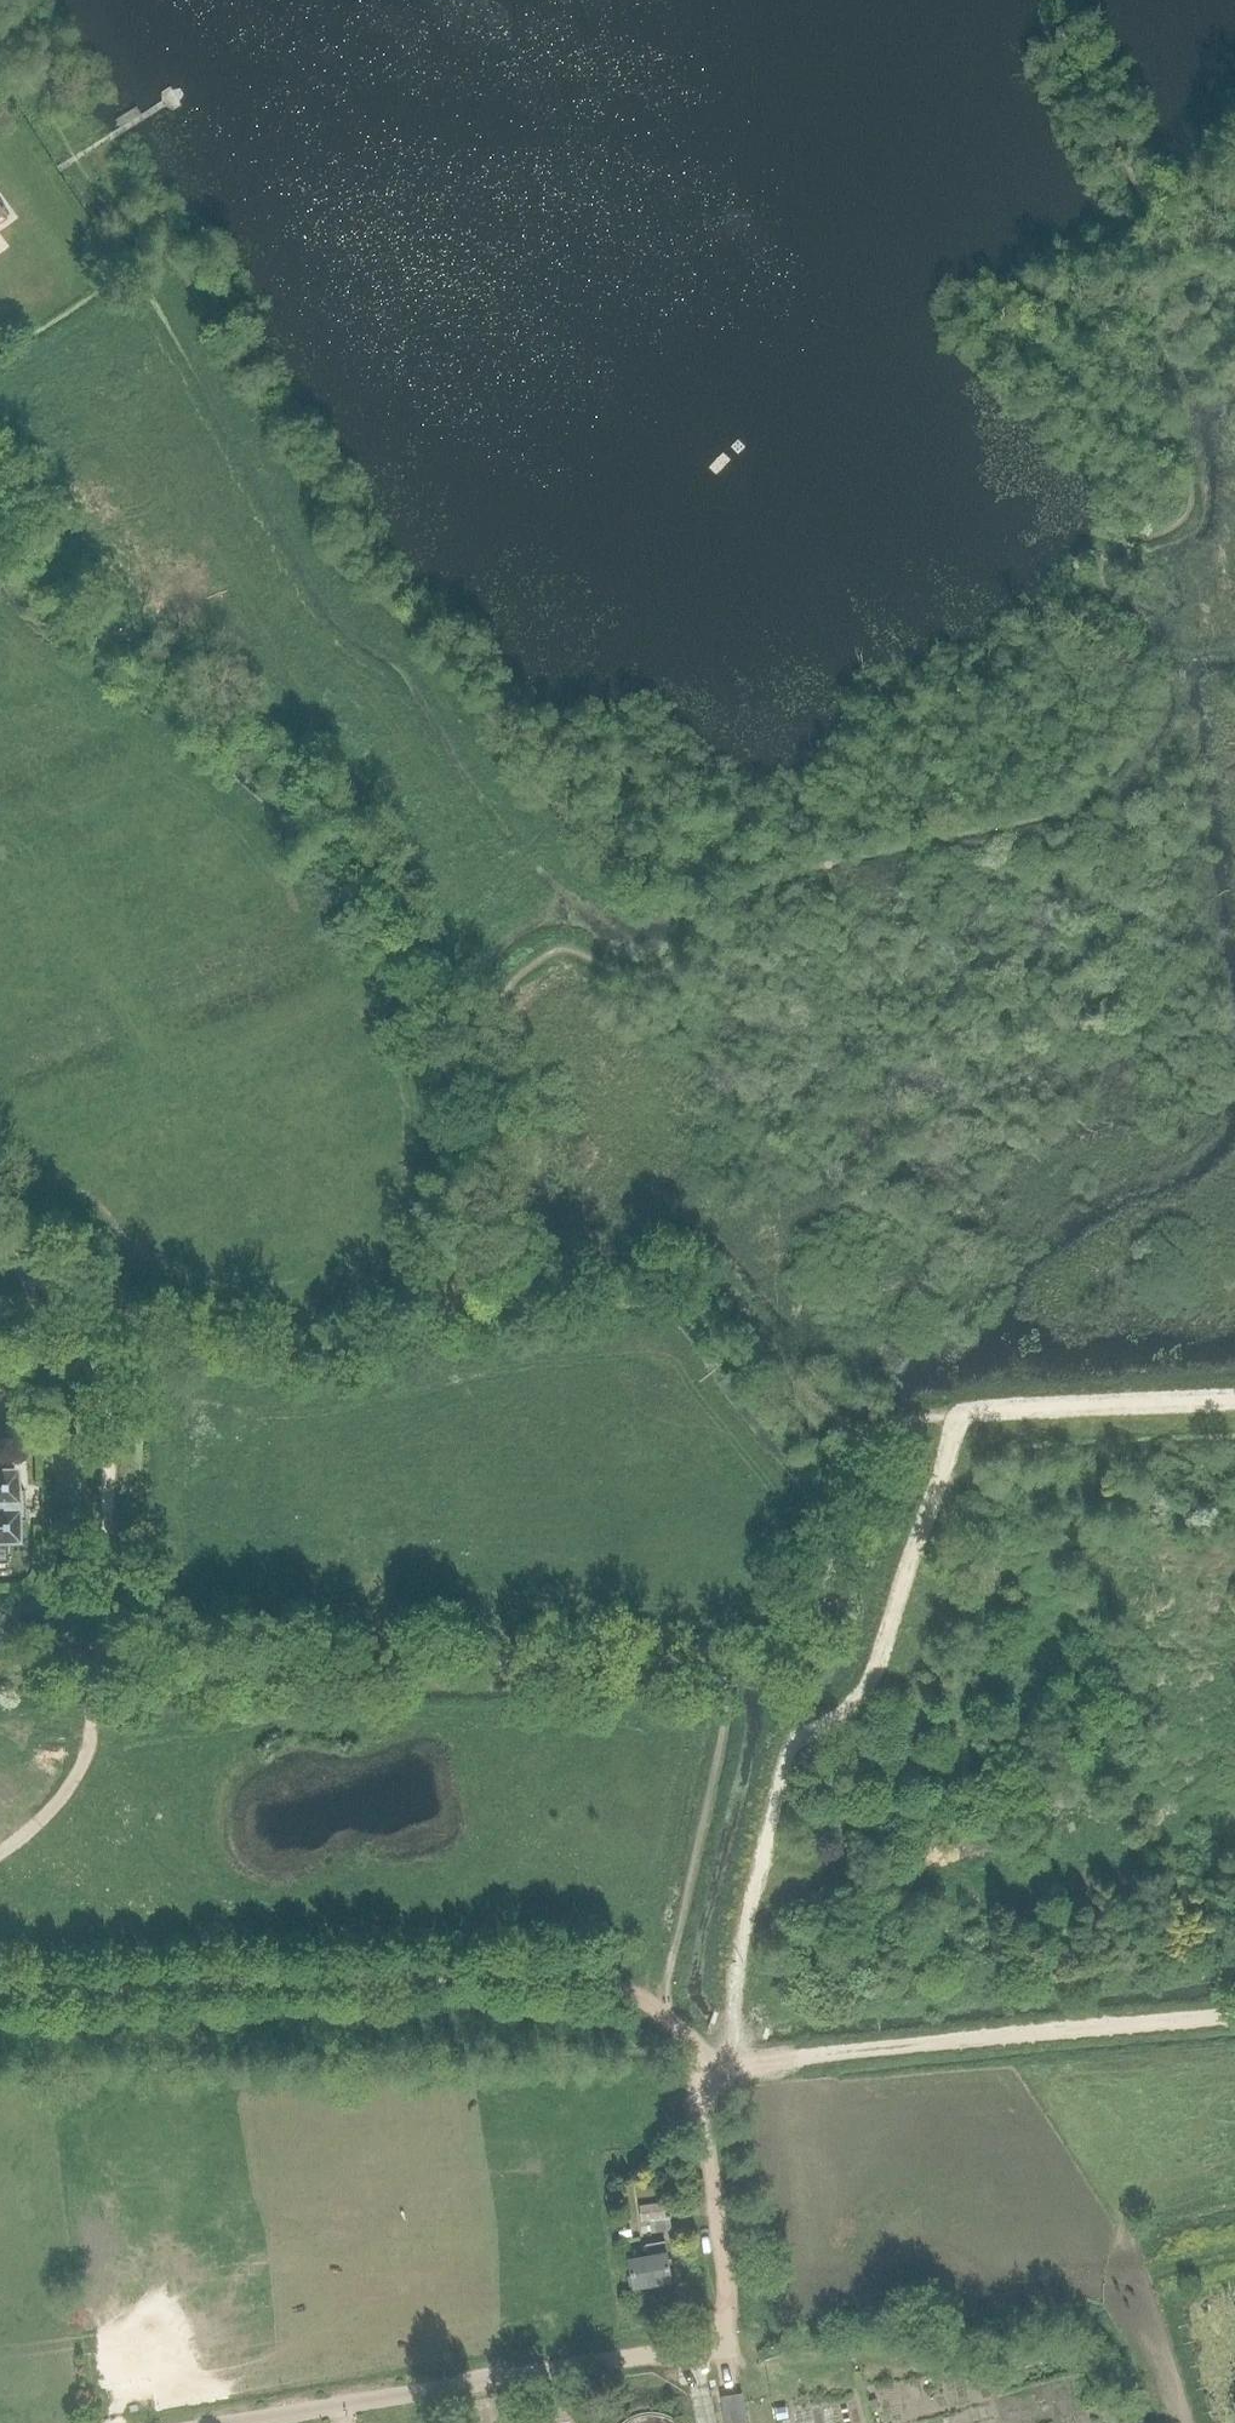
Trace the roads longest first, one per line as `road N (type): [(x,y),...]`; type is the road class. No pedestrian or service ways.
road 1 (track): [(664,2017),(604,1983),(532,1974),(0,1997)]
road 2 (track): [(106,1663),(724,1665)]
road 3 (residential): [(246,2422),(711,2343),(728,2314),(727,2266)]
road 4 (track): [(737,2066),(1234,2014)]
road 5 (track): [(724,1665),(780,1656),(799,1642),(822,1605),(862,1434)]
road 6 (track): [(106,1663),(96,1382)]
road 7 (track): [(727,2266),(705,2128),(712,2093),(737,2066)]
road 8 (track): [(96,1382),(16,1272),(11,1221),(0,1211)]

